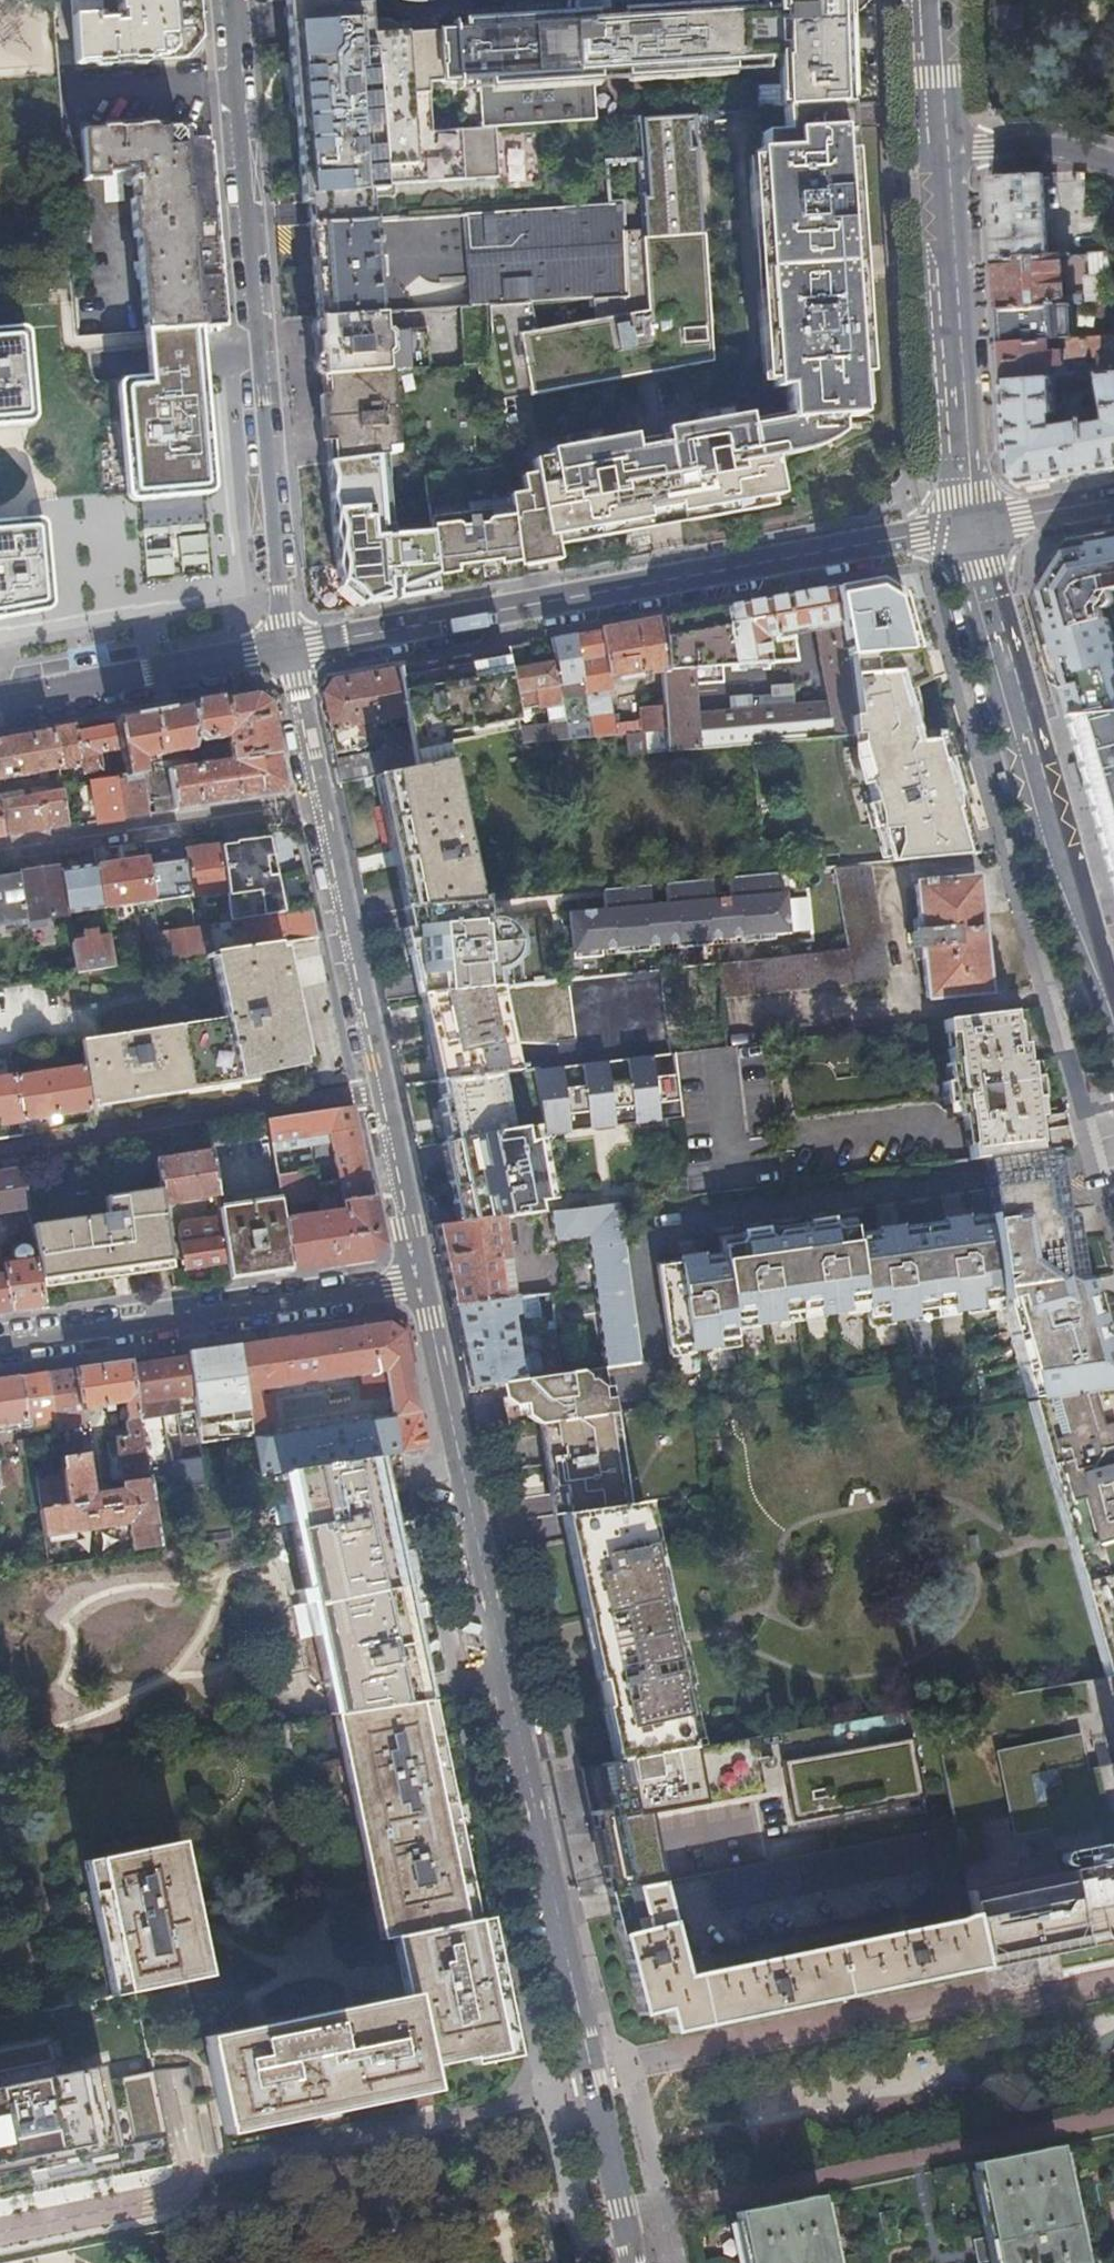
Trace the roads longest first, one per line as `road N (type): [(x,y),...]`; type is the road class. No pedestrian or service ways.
road 1 (residential): [(632,2262),(419,1288)]
road 2 (tertiary): [(286,652),(969,528)]
road 3 (residential): [(286,652),(238,89)]
road 4 (secondary): [(969,528),(1030,784),(1113,1032)]
road 5 (residential): [(381,1092),(286,652)]
road 6 (residential): [(0,1349),(419,1288)]
road 7 (residential): [(381,1092),(0,1147)]
road 8 (secondary): [(947,154),(969,528)]
road 9 (tertiary): [(0,703),(286,652)]
road 10 (residential): [(419,1288),(381,1092)]
road 11 (residential): [(1113,163),(1038,150),(947,154)]
road 12 (secondary): [(939,0),(947,154)]
road 13 (residential): [(238,89),(87,96)]
road 14 (tertiary): [(969,528),(1113,504)]

